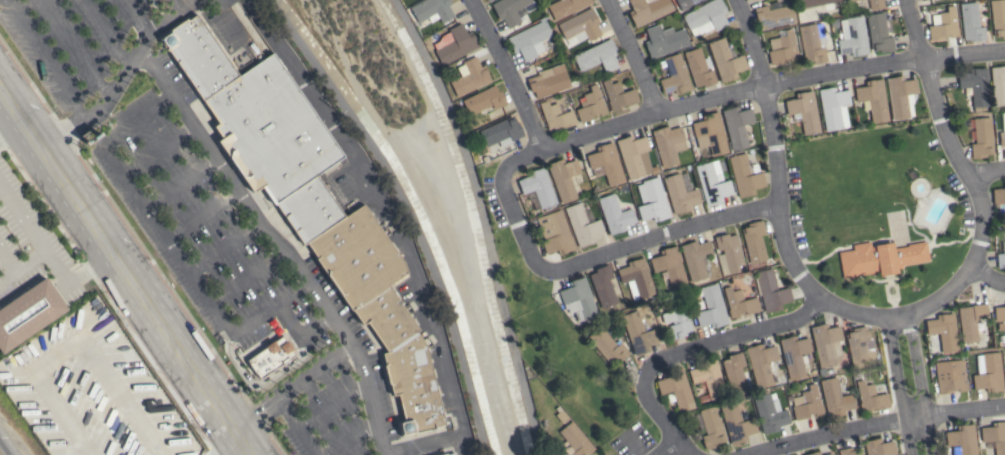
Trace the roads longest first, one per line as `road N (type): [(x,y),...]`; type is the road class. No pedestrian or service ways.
road 1 (residential): [(1004,52),(767,86),(520,161),(507,173),(506,190),(534,258),(548,271)]
road 2 (tertiary): [(0,87),(250,454)]
road 3 (residential): [(738,0),(767,86),(794,264),(837,306),(871,317),(909,315)]
road 4 (residential): [(909,315),(961,283),(979,252),(984,219),(949,139),(907,0)]
road 5 (residential): [(681,439),(646,391),(655,364),(796,321),(821,296)]
road 6 (residential): [(1004,408),(906,420),(758,454)]
road 7 (residential): [(781,204),(548,271)]
road 8 (residential): [(471,0),(546,151)]
road 9 (residential): [(933,454),(909,315)]
road 10 (residential): [(888,318),(912,454)]
road 11 (residential): [(609,0),(659,114)]

